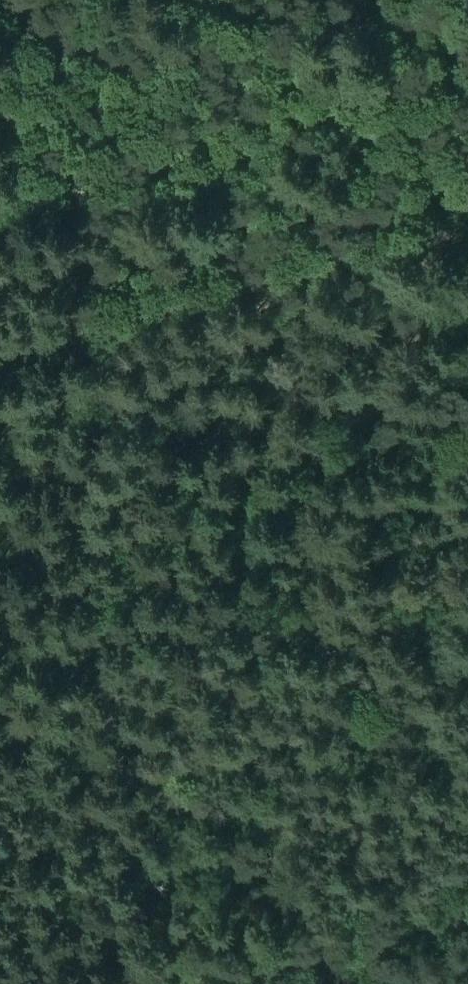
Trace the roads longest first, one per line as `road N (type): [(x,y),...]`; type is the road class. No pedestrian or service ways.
road 1 (track): [(467,229),(0,347)]
road 2 (track): [(309,966),(467,919)]

